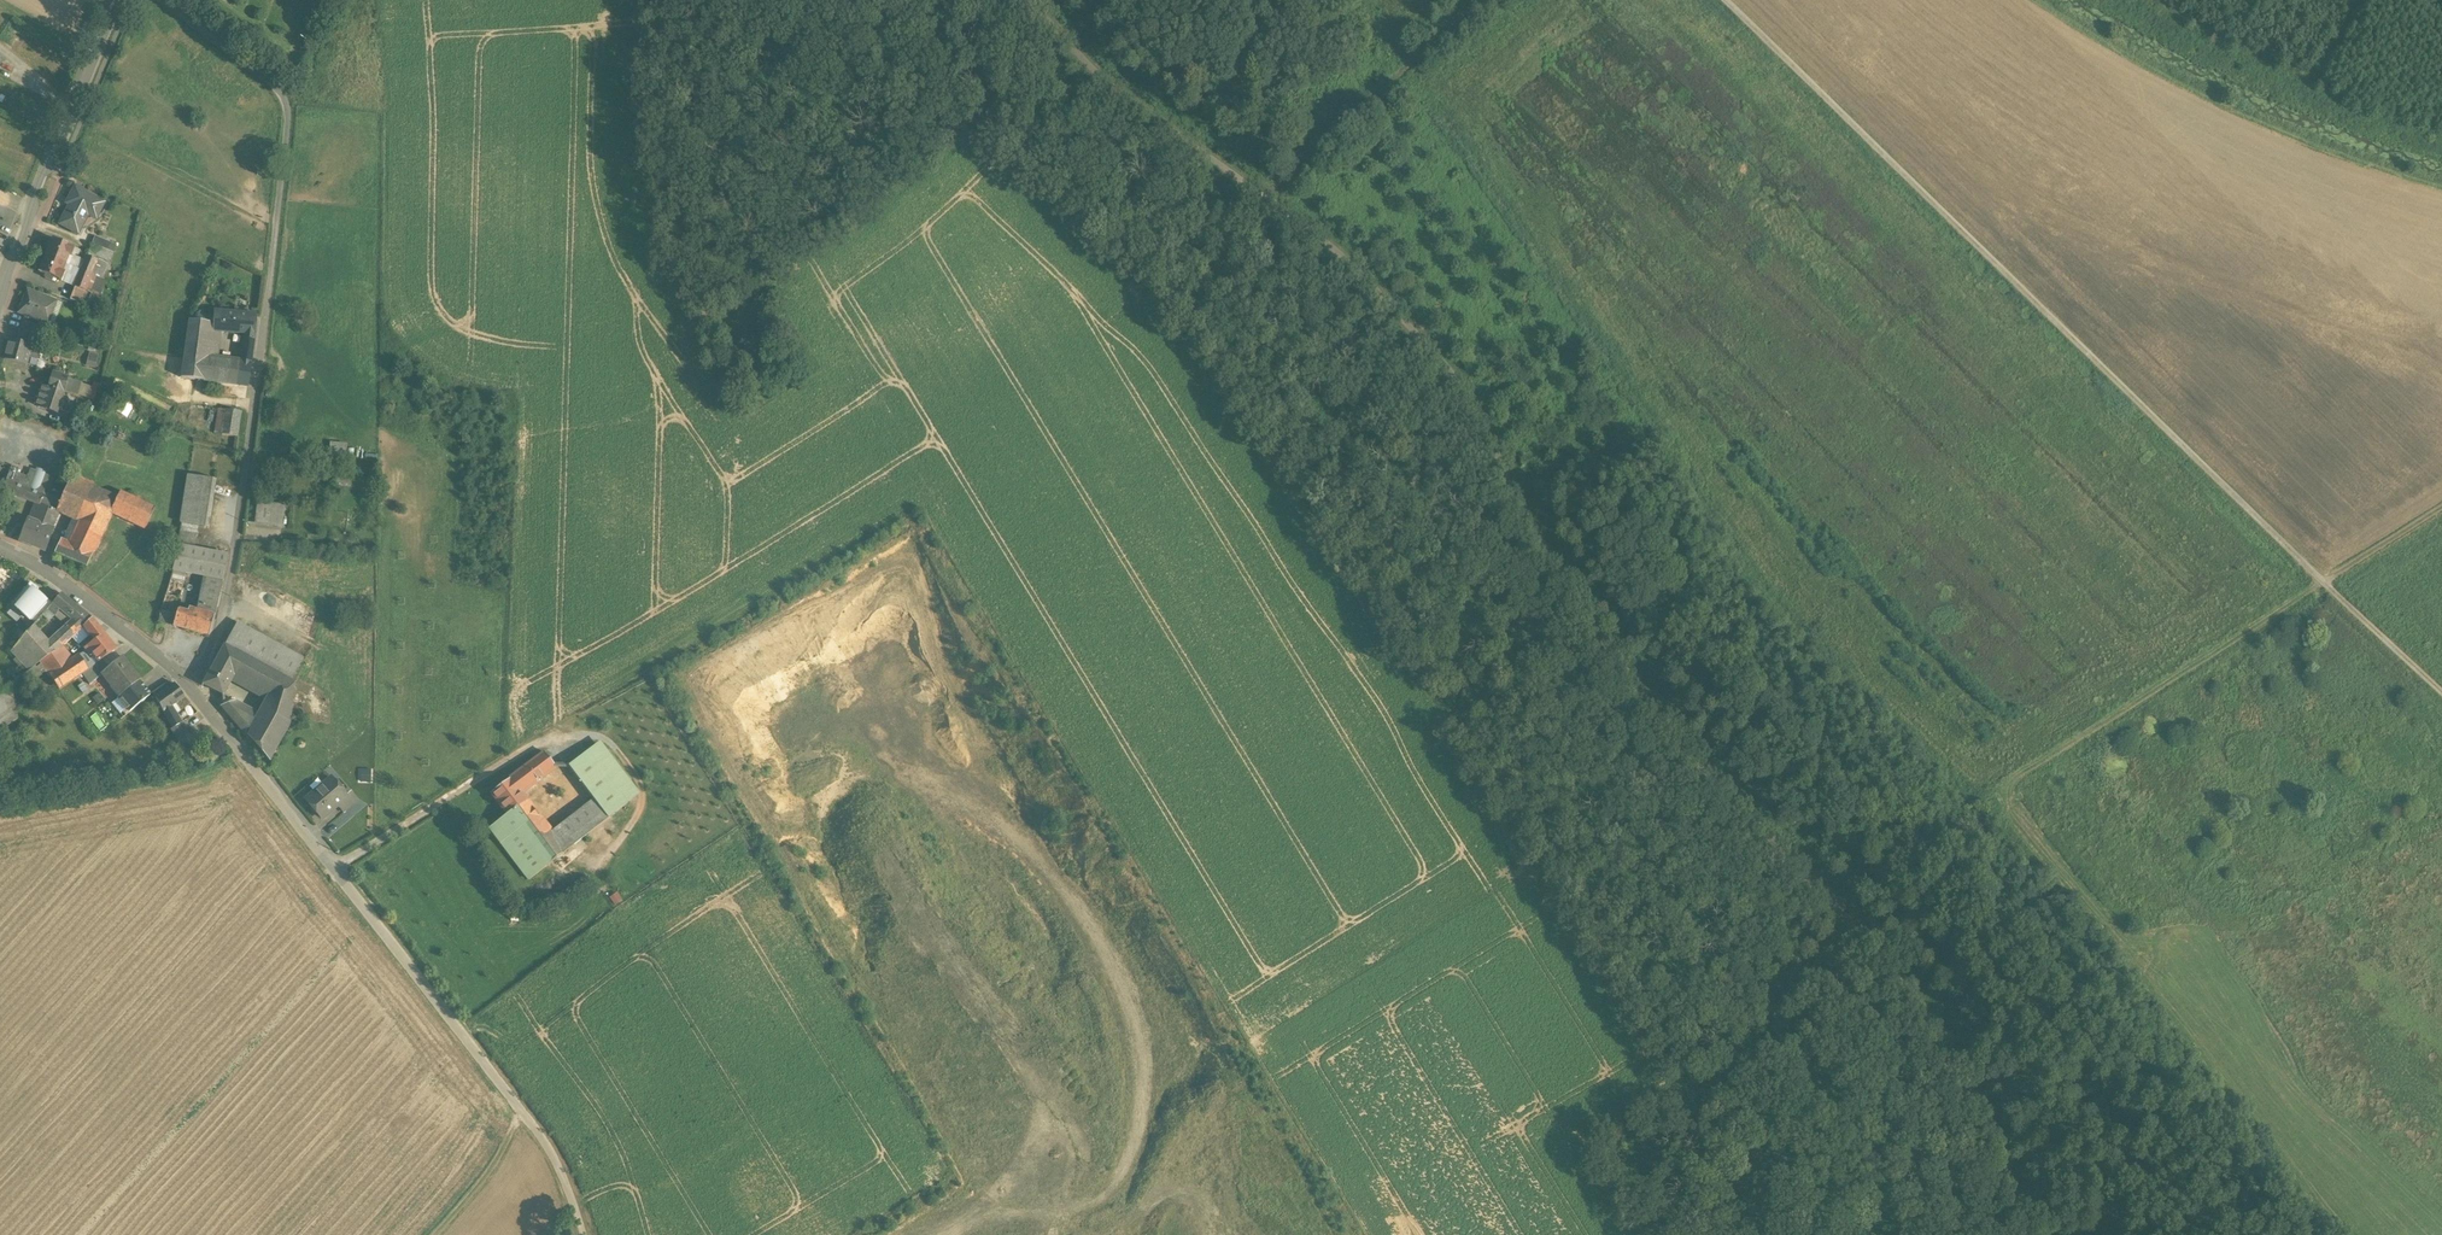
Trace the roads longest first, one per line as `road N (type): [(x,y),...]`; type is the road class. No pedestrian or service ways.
road 1 (track): [(2040,1234),(1896,967),(1650,707),(1552,562),(1466,390),(1365,281),(1153,113),(1031,0)]
road 2 (track): [(1371,0),(1789,615),(2049,866),(2349,1234)]
road 3 (track): [(2441,695),(1733,0)]
road 4 (track): [(1987,808),(2441,520)]
road 5 (track): [(2028,0),(2251,121),(2441,192)]
road 6 (track): [(586,1234),(545,1139),(335,871)]
road 7 (residential): [(189,686),(210,659),(224,614),(276,286)]
road 8 (unclassified): [(276,286),(295,116),(161,0)]
road 9 (tertiary): [(0,292),(115,0)]
road 10 (track): [(1266,197),(1493,0)]
road 11 (residential): [(189,686),(335,871)]
road 12 (residential): [(0,547),(49,574),(189,686)]
road 13 (track): [(600,878),(638,833),(649,809),(646,789),(631,767),(584,735),(559,737)]
road 14 (track): [(443,1234),(501,1170),(525,1114)]

